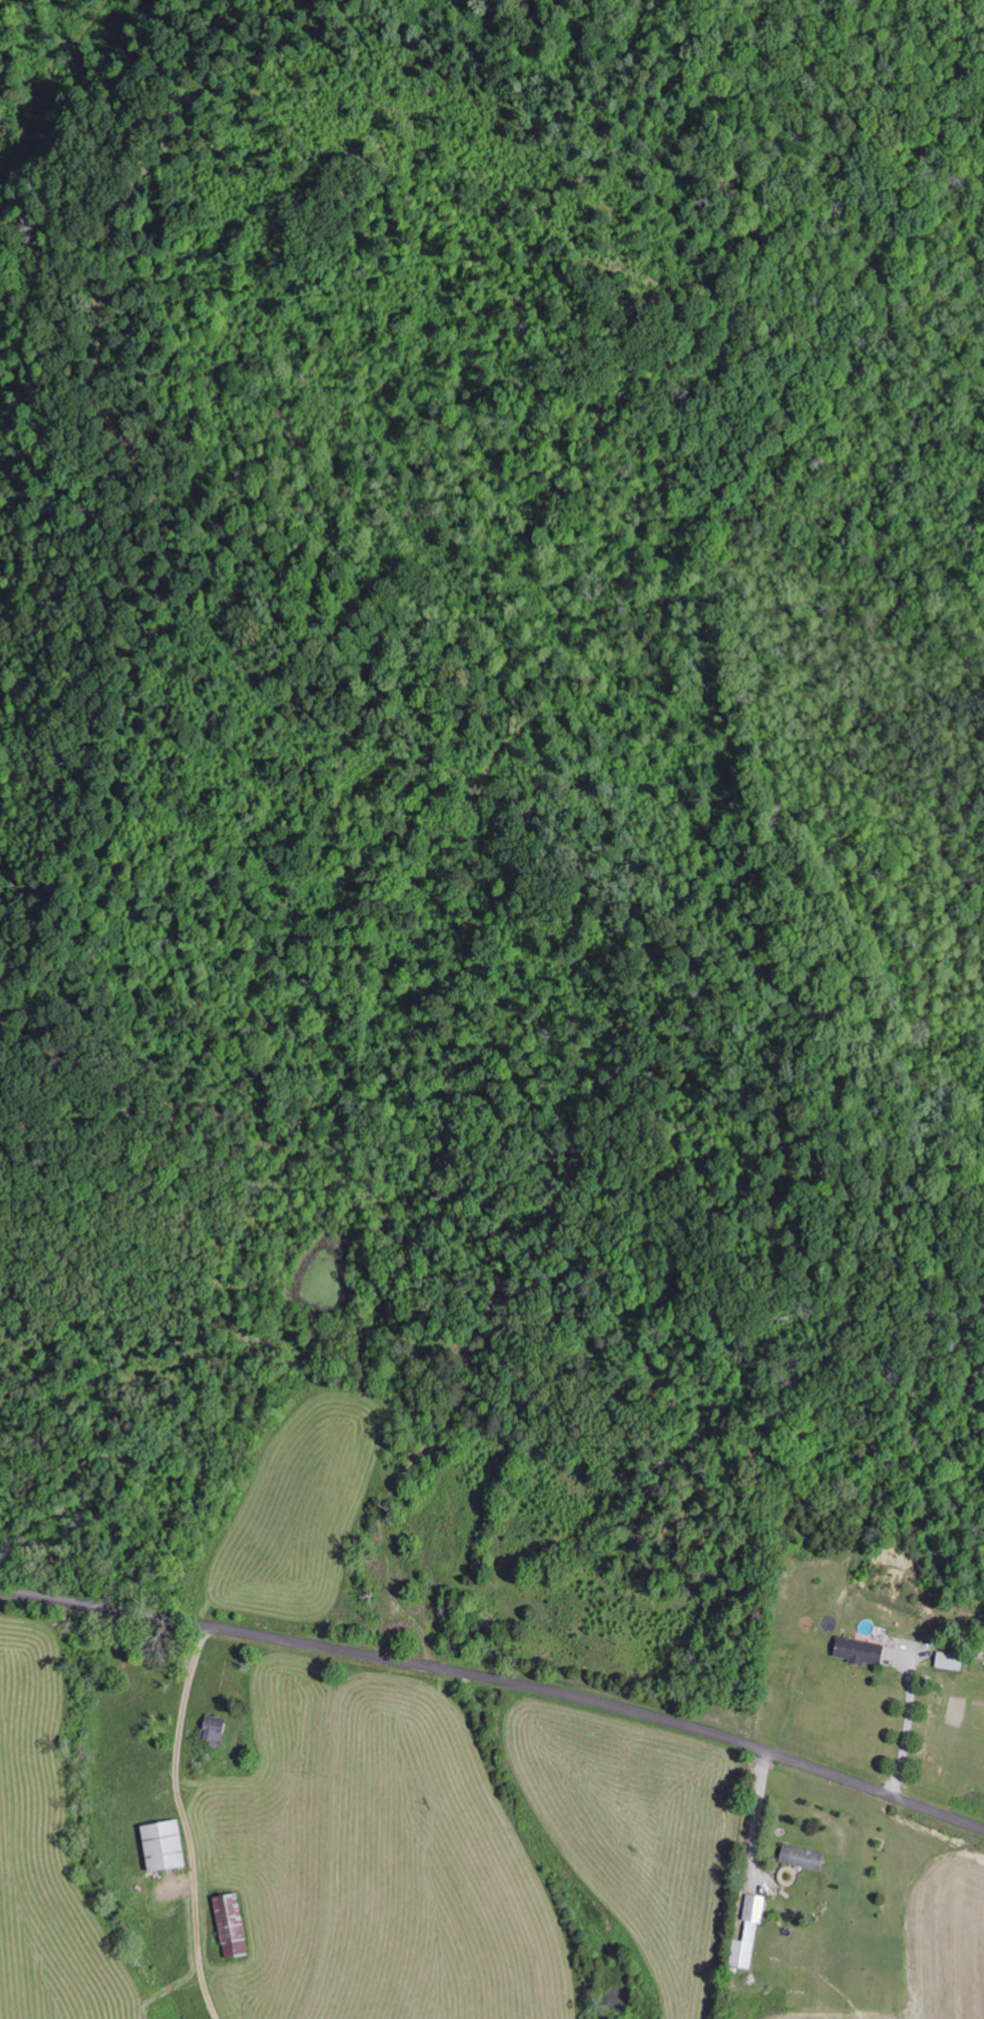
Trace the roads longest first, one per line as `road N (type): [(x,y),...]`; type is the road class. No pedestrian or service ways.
road 1 (residential): [(0,1591),(584,1698),(707,1730),(983,1829)]

